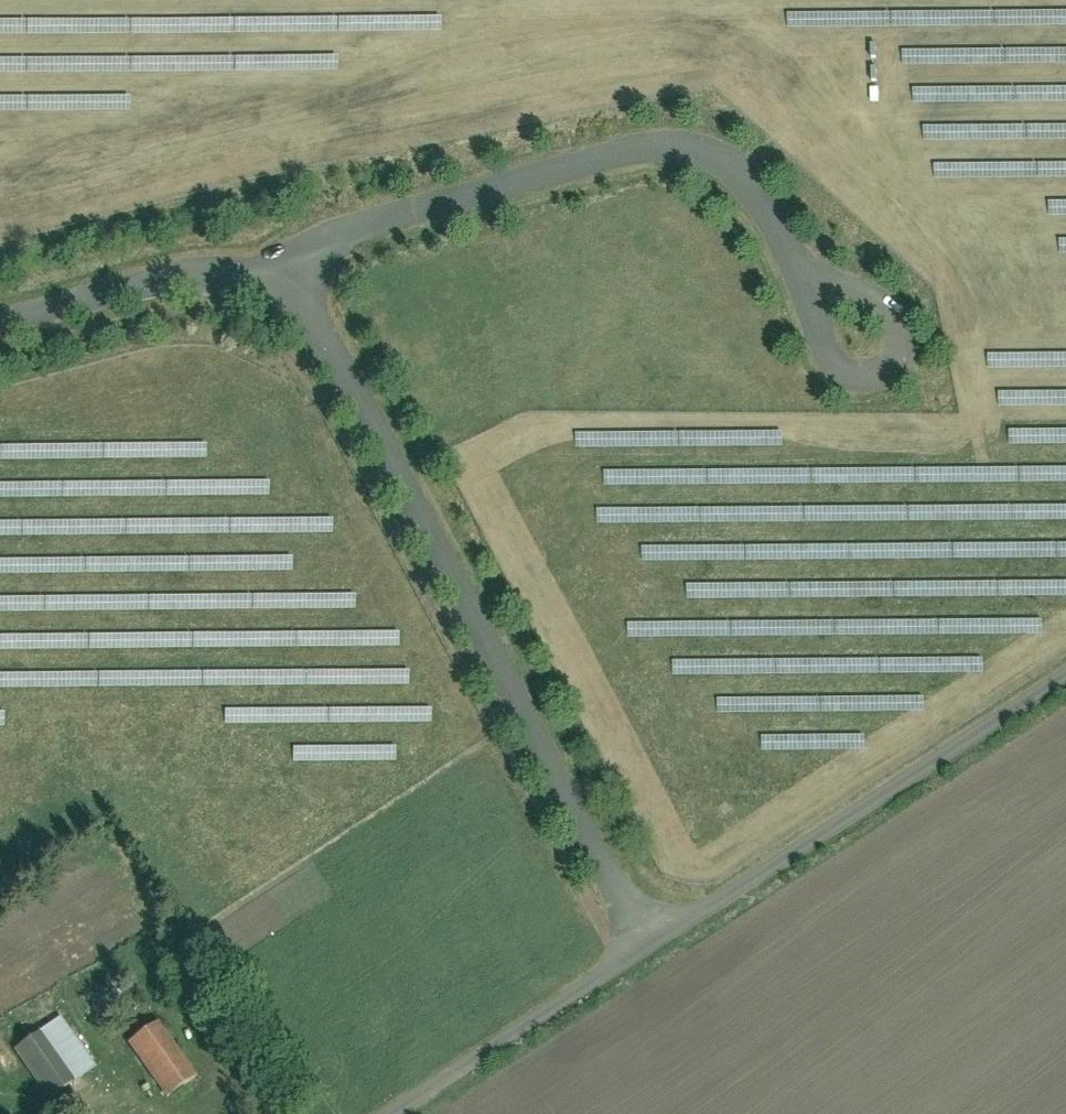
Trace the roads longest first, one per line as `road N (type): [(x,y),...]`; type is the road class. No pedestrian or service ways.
road 1 (unclassified): [(290,280),(648,946)]
road 2 (unclassified): [(805,280),(749,183),(723,164),(674,150),(349,231),(312,255)]
road 3 (unclassified): [(1065,667),(648,946)]
road 4 (unclassified): [(648,946),(396,1113)]
road 5 (unclassified): [(290,280),(203,272),(0,326)]
road 6 (unclassified): [(805,280),(885,309),(901,330),(901,358),(870,384),(845,376),(816,320)]

